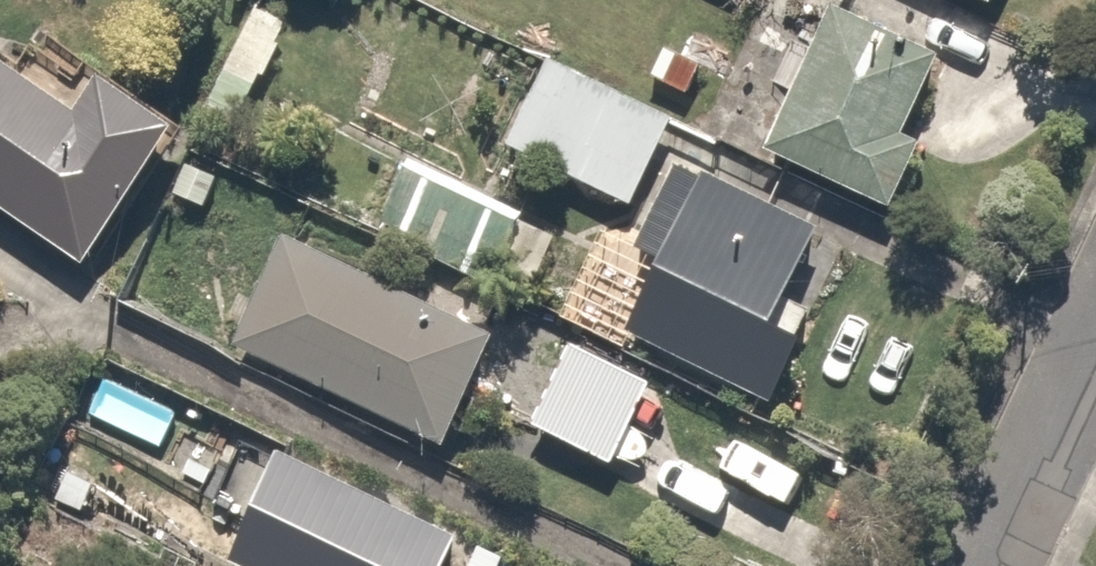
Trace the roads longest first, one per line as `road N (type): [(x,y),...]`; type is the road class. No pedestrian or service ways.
road 1 (residential): [(990,565),(1095,342)]

